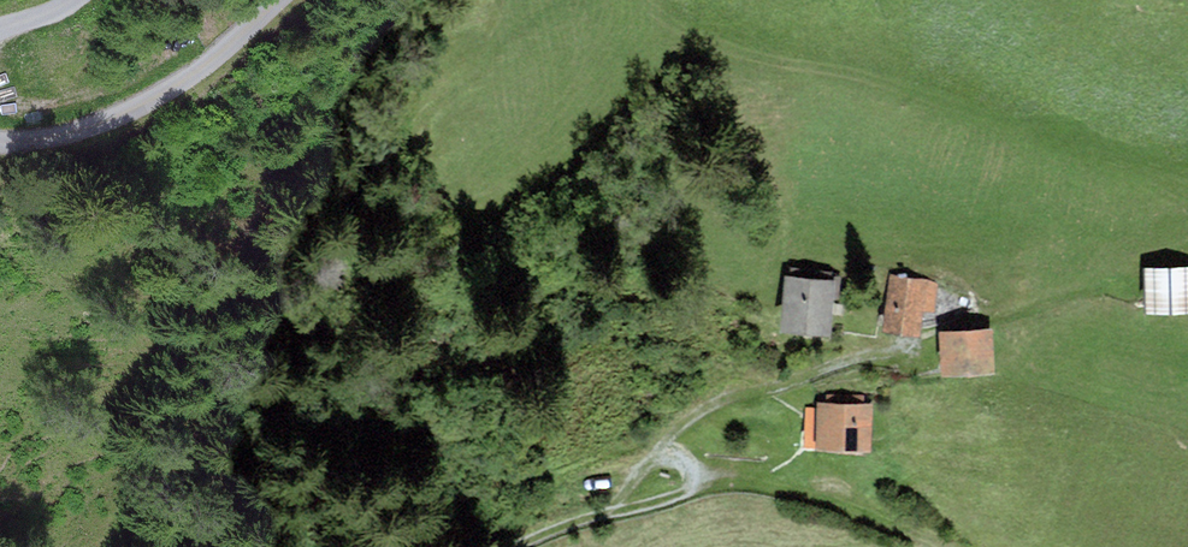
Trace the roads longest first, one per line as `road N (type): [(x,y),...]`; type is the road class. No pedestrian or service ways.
road 1 (track): [(920,347),(714,404),(675,431),(608,507),(513,546)]
road 2 (unclassified): [(278,0),(175,86),(99,125),(0,141)]
road 3 (track): [(693,480),(759,481),(876,514),(947,546)]
road 4 (track): [(597,513),(690,486),(684,459),(652,458)]

